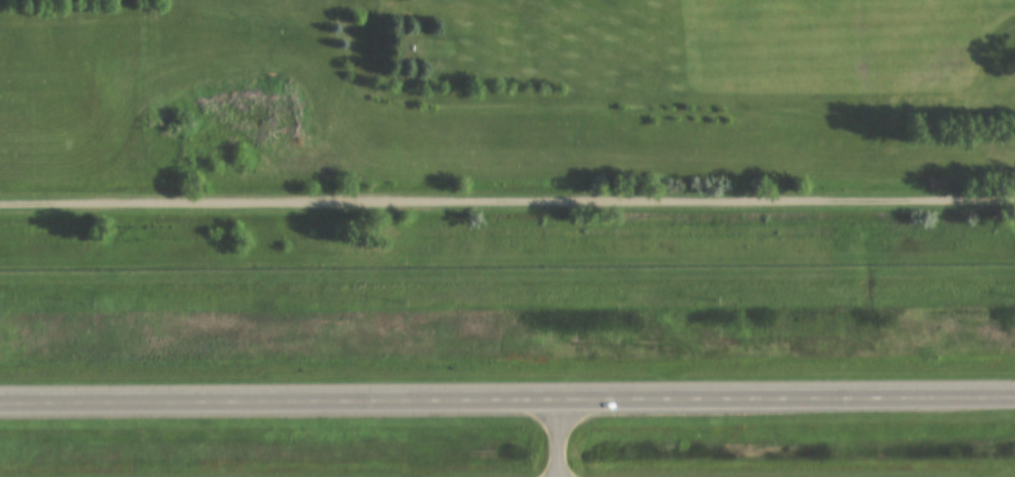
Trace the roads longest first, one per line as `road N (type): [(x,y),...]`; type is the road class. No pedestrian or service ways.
road 1 (trunk): [(1014,385),(558,399),(0,400)]

